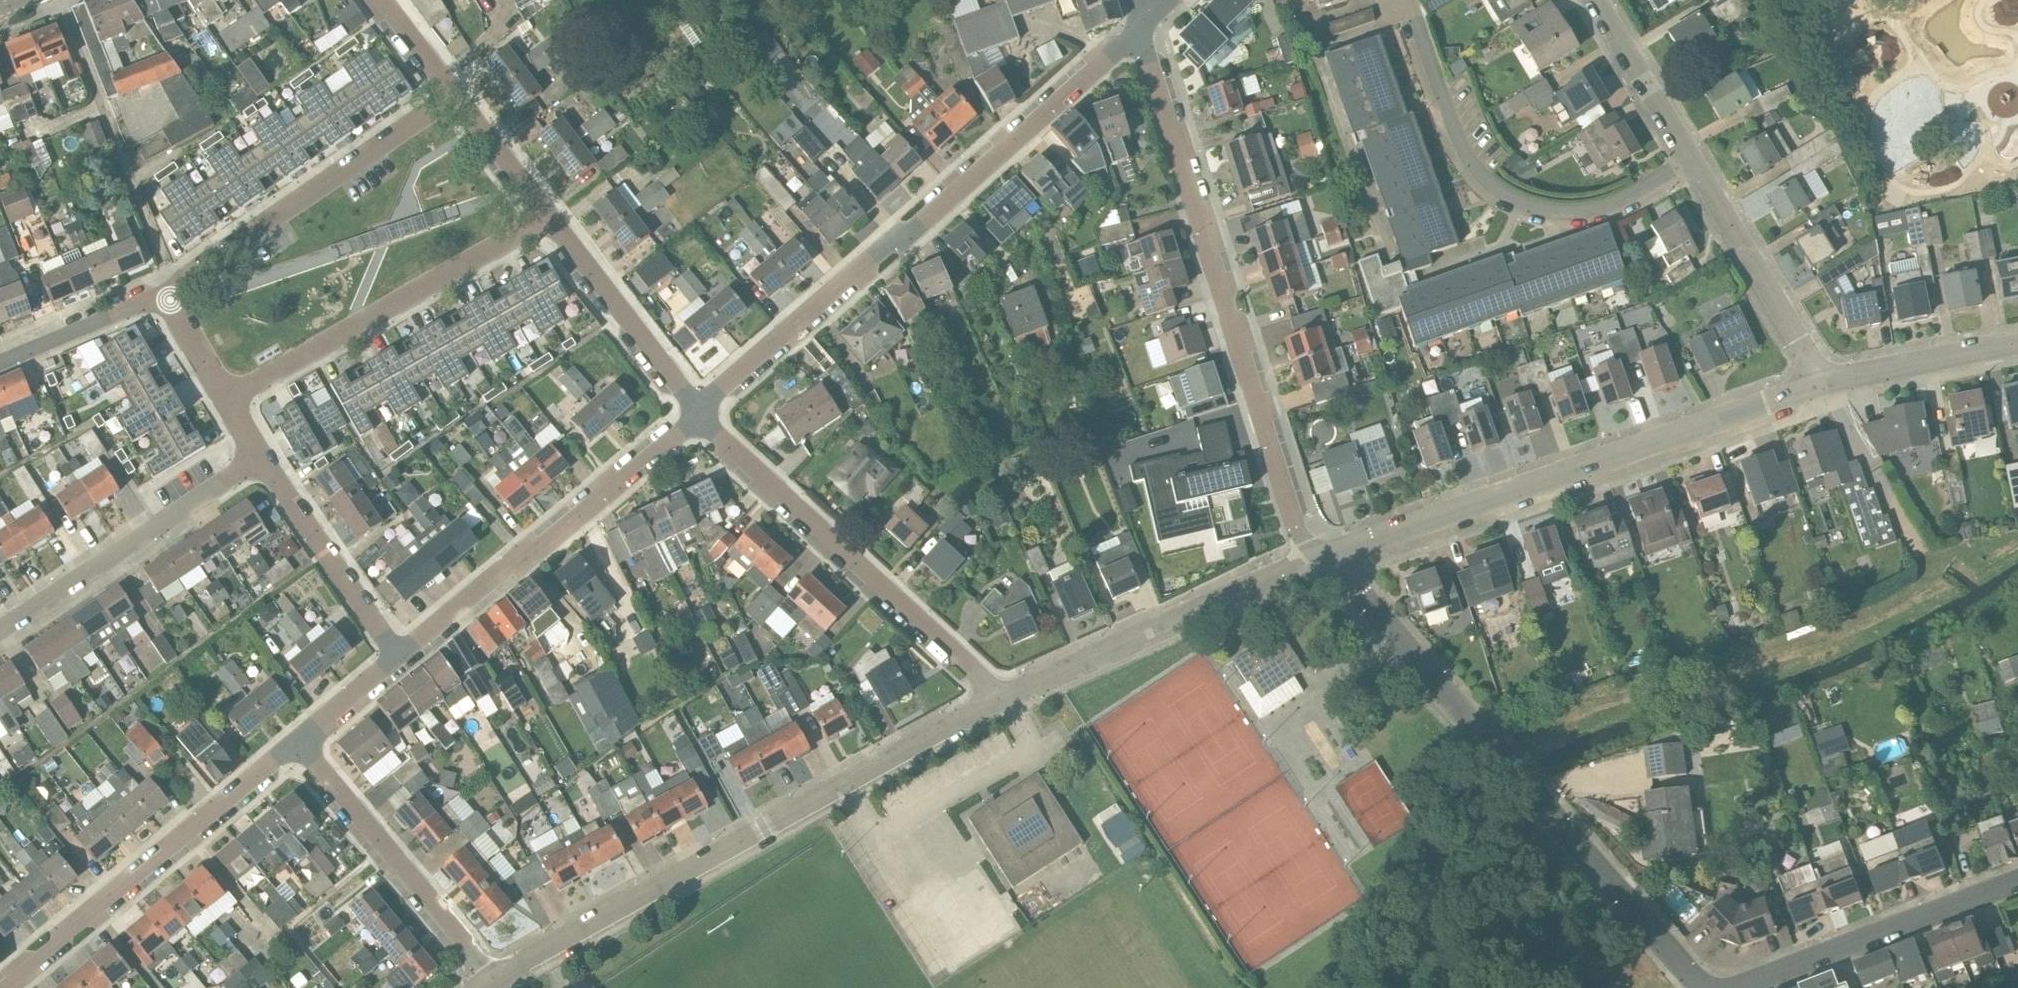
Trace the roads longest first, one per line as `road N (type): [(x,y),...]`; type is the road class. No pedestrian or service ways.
road 1 (residential): [(696,413),(1142,22)]
road 2 (residential): [(497,980),(1004,699)]
road 3 (residential): [(1311,566),(1142,22)]
road 4 (residential): [(1702,984),(1397,633),(1344,555)]
road 5 (residential): [(1344,555),(1793,399),(1814,376)]
road 6 (residential): [(1691,160),(1614,203),(1546,212),(1518,202),(1472,165),(1409,0)]
road 7 (residential): [(1004,699),(696,413)]
road 8 (residential): [(400,655),(696,413)]
road 9 (residential): [(5,987),(298,742)]
road 10 (residential): [(227,398),(502,244),(549,215),(543,206)]
road 11 (residential): [(163,293),(455,90)]
road 12 (residential): [(1004,699),(1311,566)]
road 13 (residential): [(0,628),(261,455)]
road 14 (residential): [(497,980),(298,742)]
road 15 (residential): [(1731,987),(2017,881)]
road 16 (residential): [(696,413),(543,206)]
road 17 (residential): [(1814,376),(1806,347),(1691,160)]
road 18 (residential): [(400,655),(261,455)]
road 19 (residential): [(2017,343),(1814,376)]
road 20 (residential): [(1691,160),(1596,0)]
road 21 (residential): [(0,362),(163,293)]
road 22 (residential): [(543,206),(455,90)]
road 23 (residential): [(298,742),(400,655)]
road 24 (residential): [(227,398),(163,293)]

